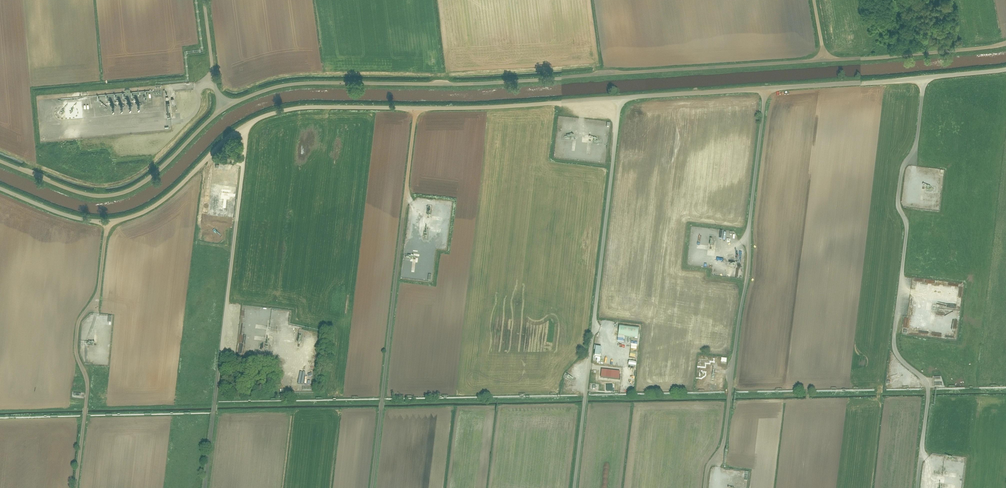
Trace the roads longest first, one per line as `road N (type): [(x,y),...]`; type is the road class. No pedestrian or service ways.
road 1 (unclassified): [(825,60),(481,83),(306,83),(225,108)]
road 2 (track): [(925,77),(916,149),(900,183),(898,206),(907,225),(894,338),(894,352),(929,390),(917,487)]
road 3 (track): [(765,89),(719,487)]
road 4 (track): [(573,487),(619,98)]
road 5 (track): [(416,108),(371,487)]
road 6 (track): [(246,123),(205,487)]
road 7 (track): [(107,222),(98,296),(77,330),(87,390),(77,487)]
road 8 (unclassified): [(225,108),(152,176),(118,194),(75,191),(0,160)]
road 9 (unclassified): [(1005,43),(825,60)]

